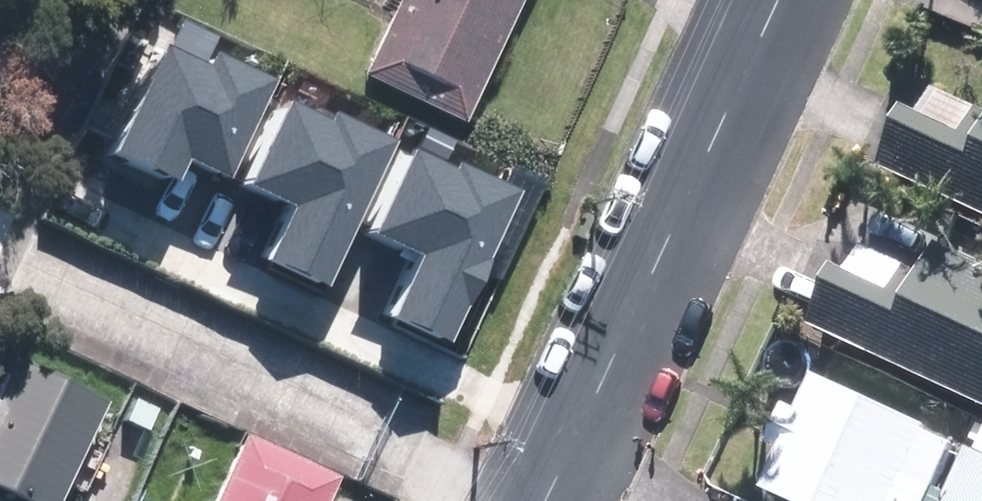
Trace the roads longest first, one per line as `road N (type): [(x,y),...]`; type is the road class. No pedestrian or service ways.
road 1 (tertiary): [(778,0),(544,500)]

